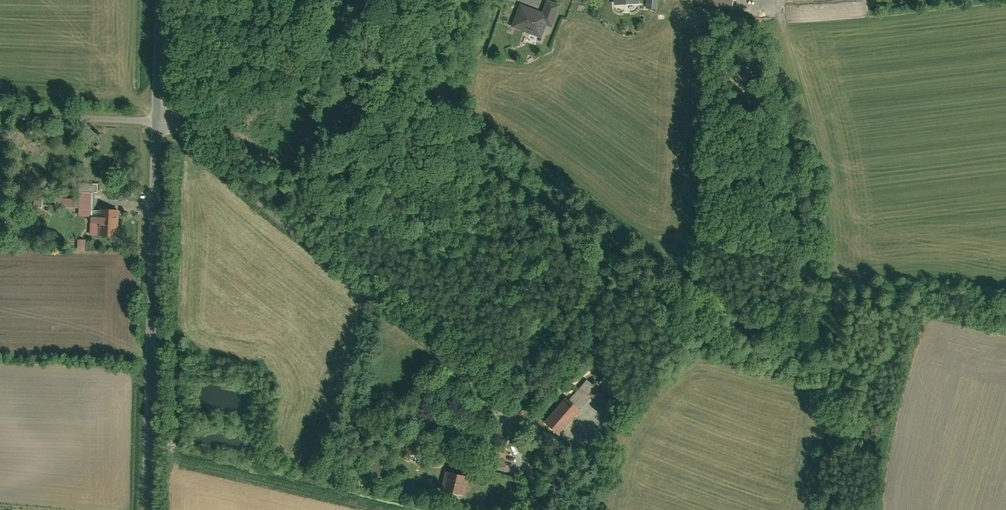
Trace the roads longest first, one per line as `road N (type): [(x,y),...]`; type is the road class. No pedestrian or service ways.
road 1 (residential): [(536,509),(532,484),(491,398),(159,119)]
road 2 (unclassified): [(149,509),(159,119)]
road 3 (unclassified): [(159,119),(0,114)]

